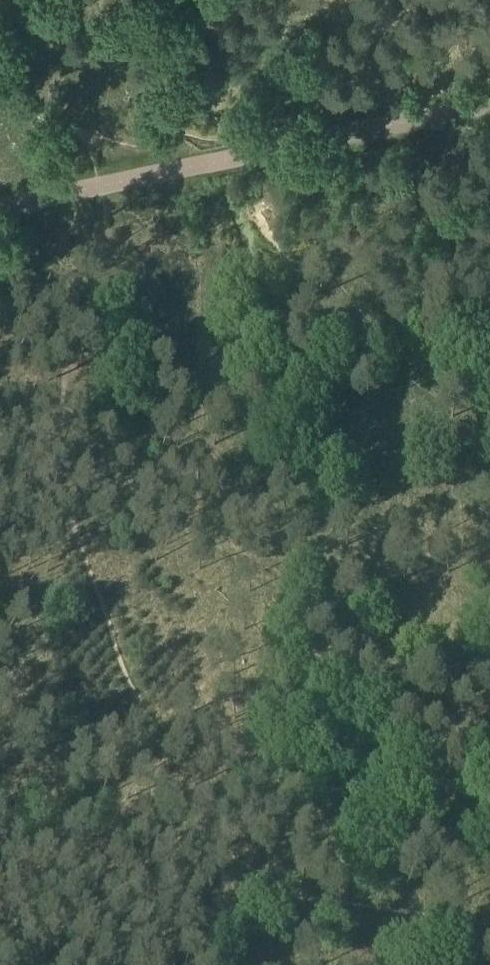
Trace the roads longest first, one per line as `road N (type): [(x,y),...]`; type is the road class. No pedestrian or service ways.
road 1 (unclassified): [(0,196),(489,91)]

